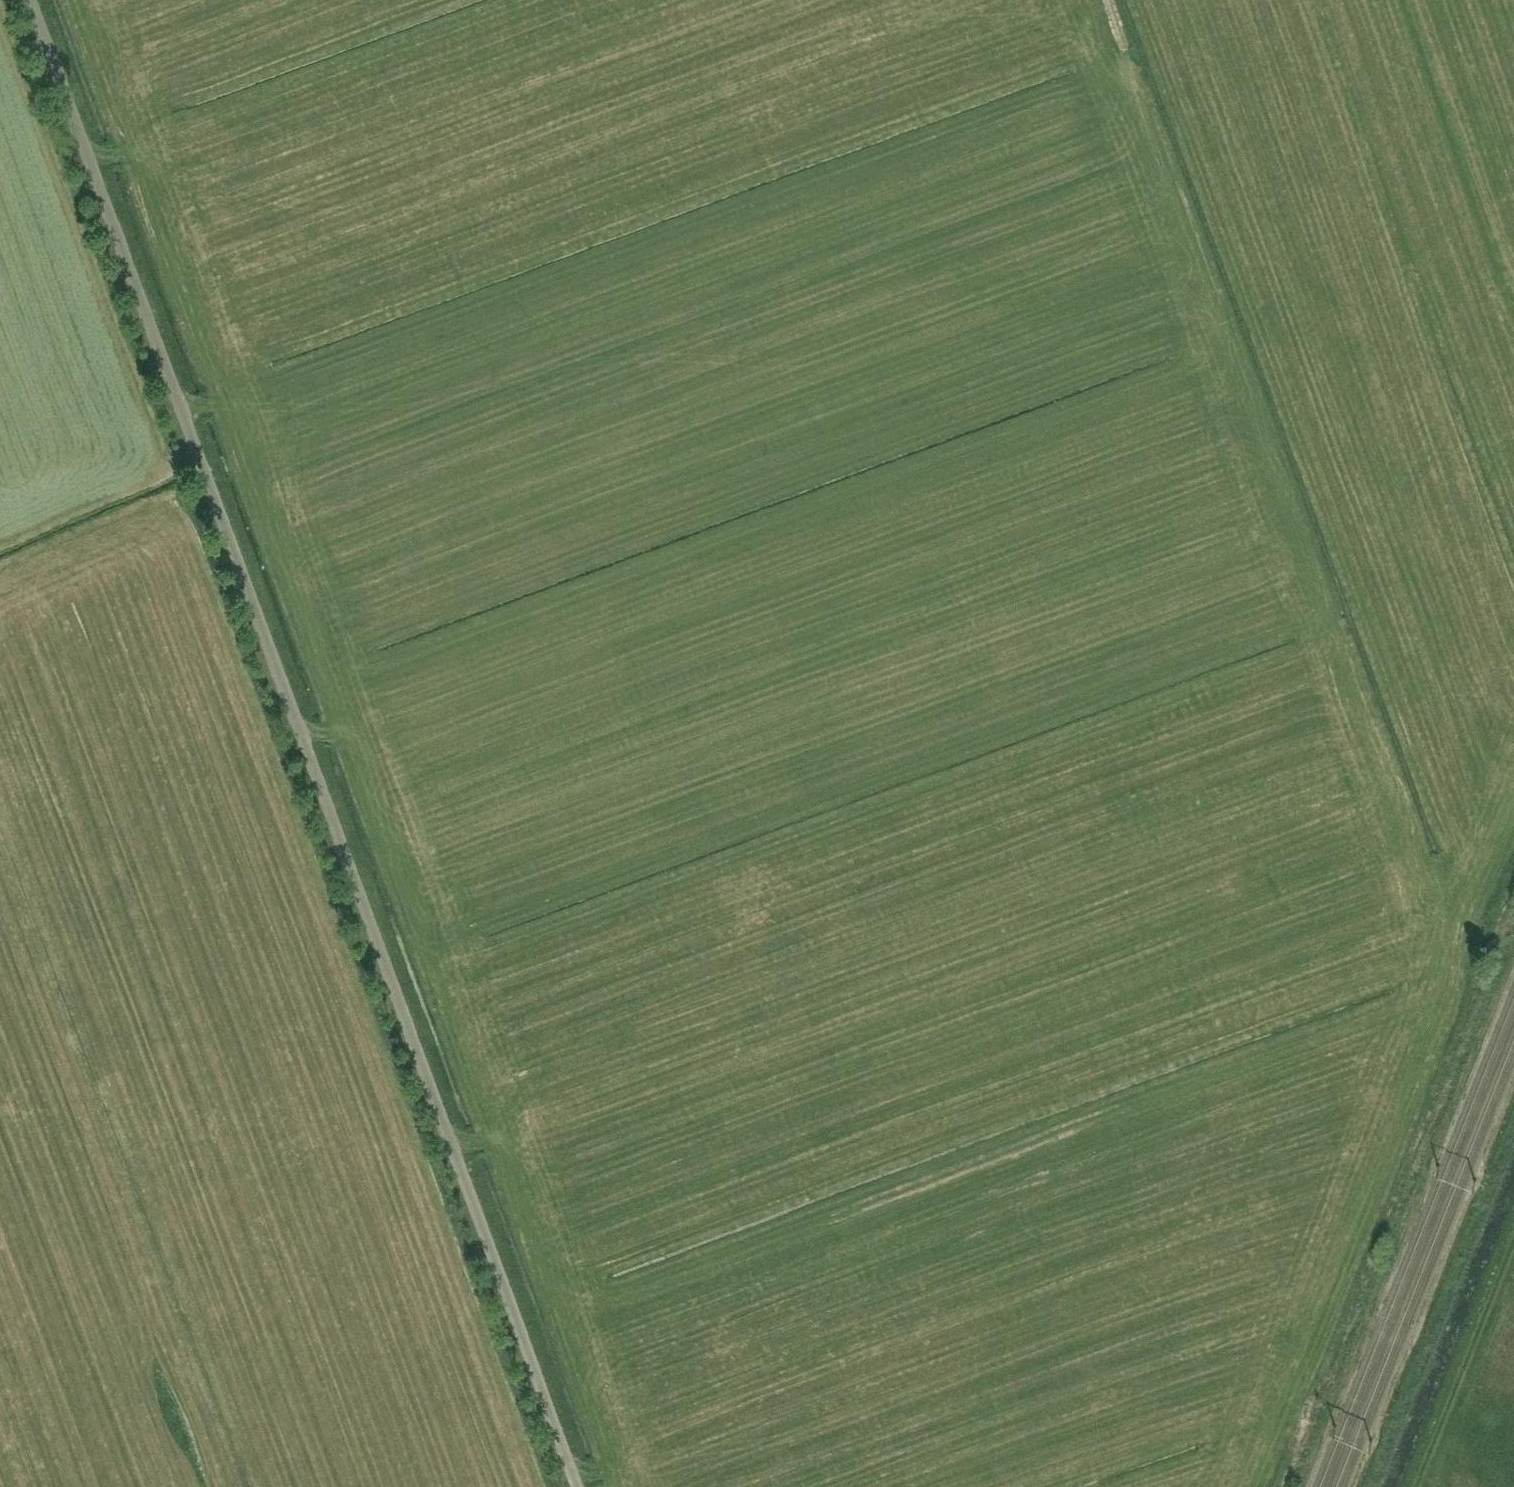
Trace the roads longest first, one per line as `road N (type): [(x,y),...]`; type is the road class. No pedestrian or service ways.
road 1 (unclassified): [(578,1486),(27,0)]
road 2 (track): [(1415,1486),(1513,1239)]

